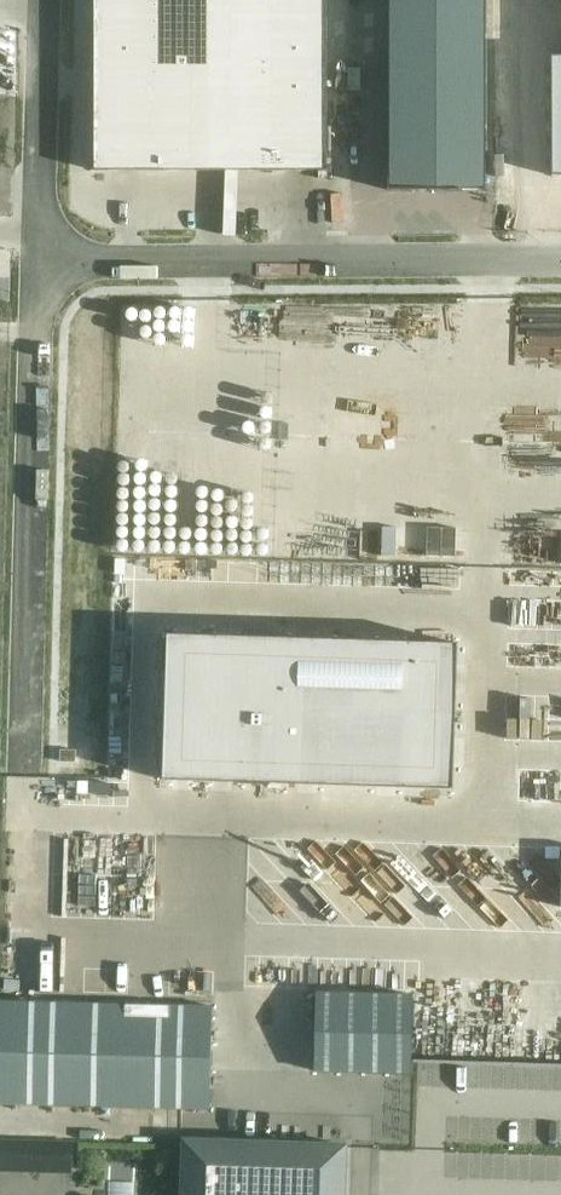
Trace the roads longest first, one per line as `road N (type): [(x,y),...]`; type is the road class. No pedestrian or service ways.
road 1 (unclassified): [(560,261),(40,262)]
road 2 (unclassified): [(23,770),(30,319),(40,262)]
road 3 (unclassified): [(40,262),(42,0)]

